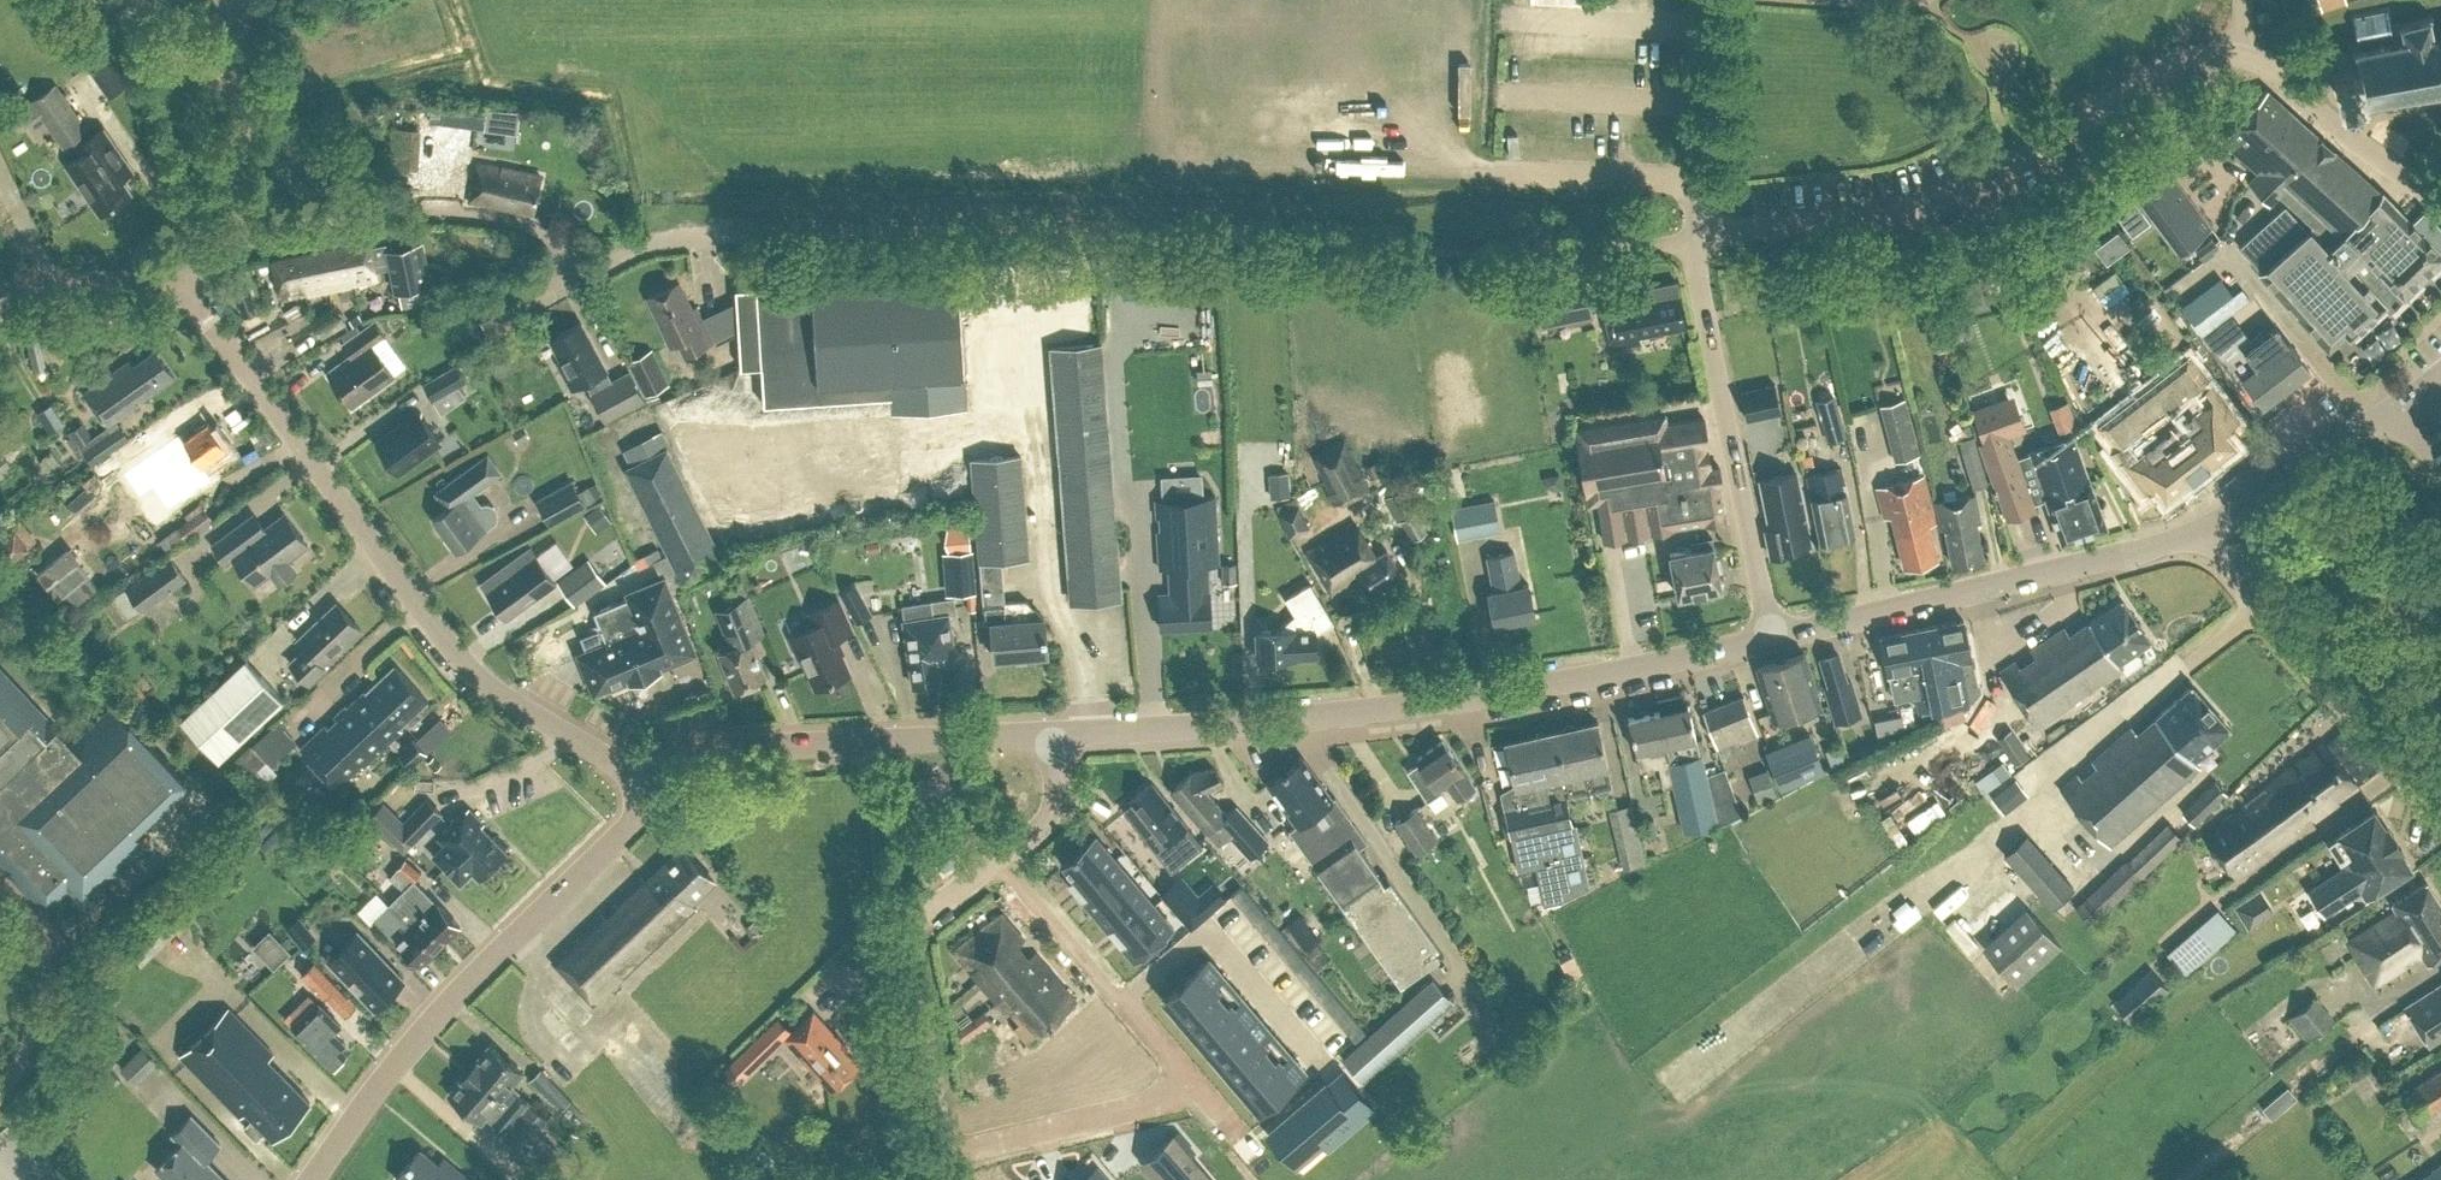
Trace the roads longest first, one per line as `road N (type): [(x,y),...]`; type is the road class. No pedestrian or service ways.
road 1 (track): [(1539,247),(1223,222),(940,221),(701,233)]
road 2 (tertiary): [(1057,733),(1439,697),(1600,673),(1773,633)]
road 3 (unclassified): [(655,790),(506,697),(458,656),(216,325),(177,287)]
road 4 (residential): [(2235,54),(2201,52),(2167,62),(2055,137),(1913,206),(1696,234)]
road 5 (tertiary): [(309,1179),(462,987),(624,831),(655,790)]
road 6 (residential): [(701,233),(649,241),(592,267),(579,266),(534,231),(469,216),(397,216),(250,244)]
road 7 (tertiary): [(1773,633),(2170,537),(2208,520)]
road 8 (tertiary): [(655,790),(723,755),(1057,733)]
road 9 (unclassified): [(1773,633),(1699,284),(1696,234)]
road 10 (residential): [(2208,520),(2244,579),(2440,811)]
road 11 (unclassified): [(943,1124),(907,947),(916,923),(1002,857)]
road 12 (residential): [(1118,1004),(1211,932),(1309,1050)]
road 13 (residential): [(2440,203),(2263,64),(2235,54)]
road 14 (residential): [(943,1124),(1015,1122),(1099,1104),(1162,1059)]
road 15 (unclassified): [(1696,234),(1707,0)]
road 16 (tertiary): [(2208,520),(2397,404)]
road 17 (residential): [(1118,1004),(1002,857)]
road 18 (unclassified): [(0,287),(107,277),(177,287)]
road 19 (residential): [(250,244),(237,78)]
road 20 (residential): [(1696,234),(1539,247)]
road 21 (unclassified): [(1002,857),(1029,836),(1054,800),(1057,733)]
road 22 (residential): [(137,0),(137,29),(150,52),(232,71)]

